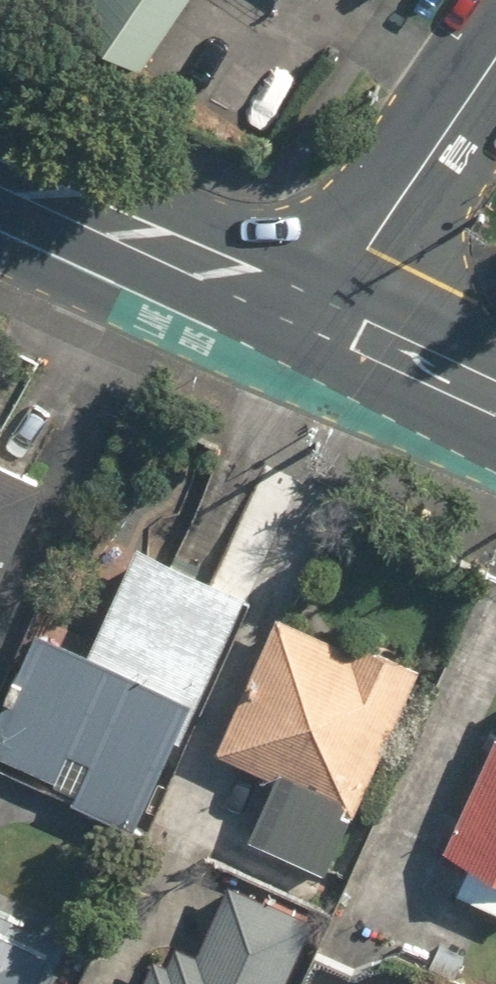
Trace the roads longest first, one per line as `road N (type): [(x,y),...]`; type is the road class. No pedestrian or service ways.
road 1 (secondary): [(0,175),(309,315)]
road 2 (residential): [(495,40),(309,315)]
road 3 (secondary): [(309,315),(495,401)]

